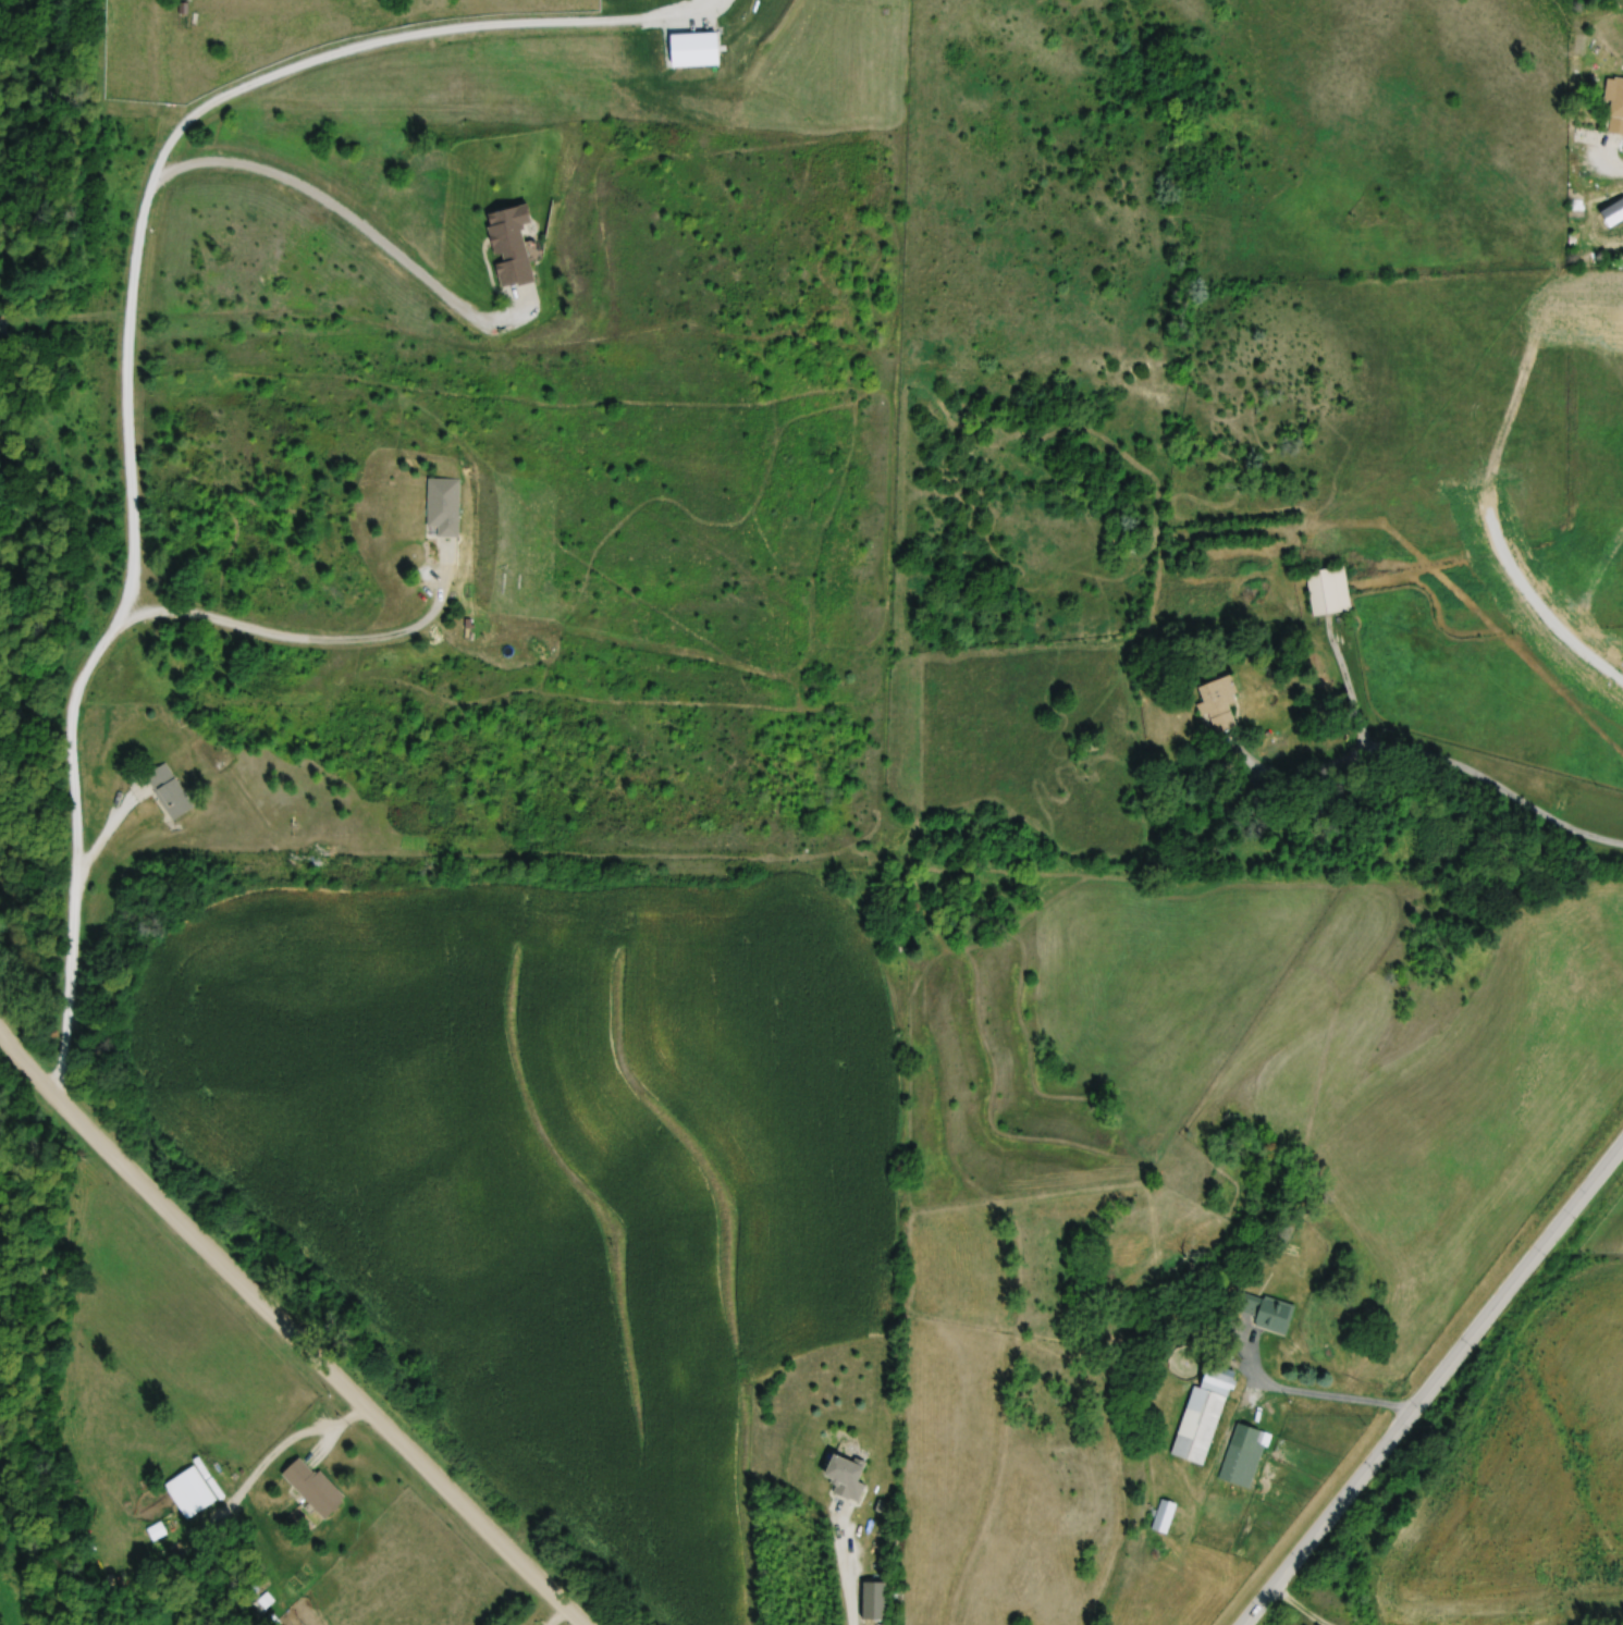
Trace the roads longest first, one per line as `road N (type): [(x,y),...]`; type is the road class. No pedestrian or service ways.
road 1 (residential): [(585,1624),(51,1095),(0,1029)]
road 2 (residential): [(1245,1624),(1622,1149)]

